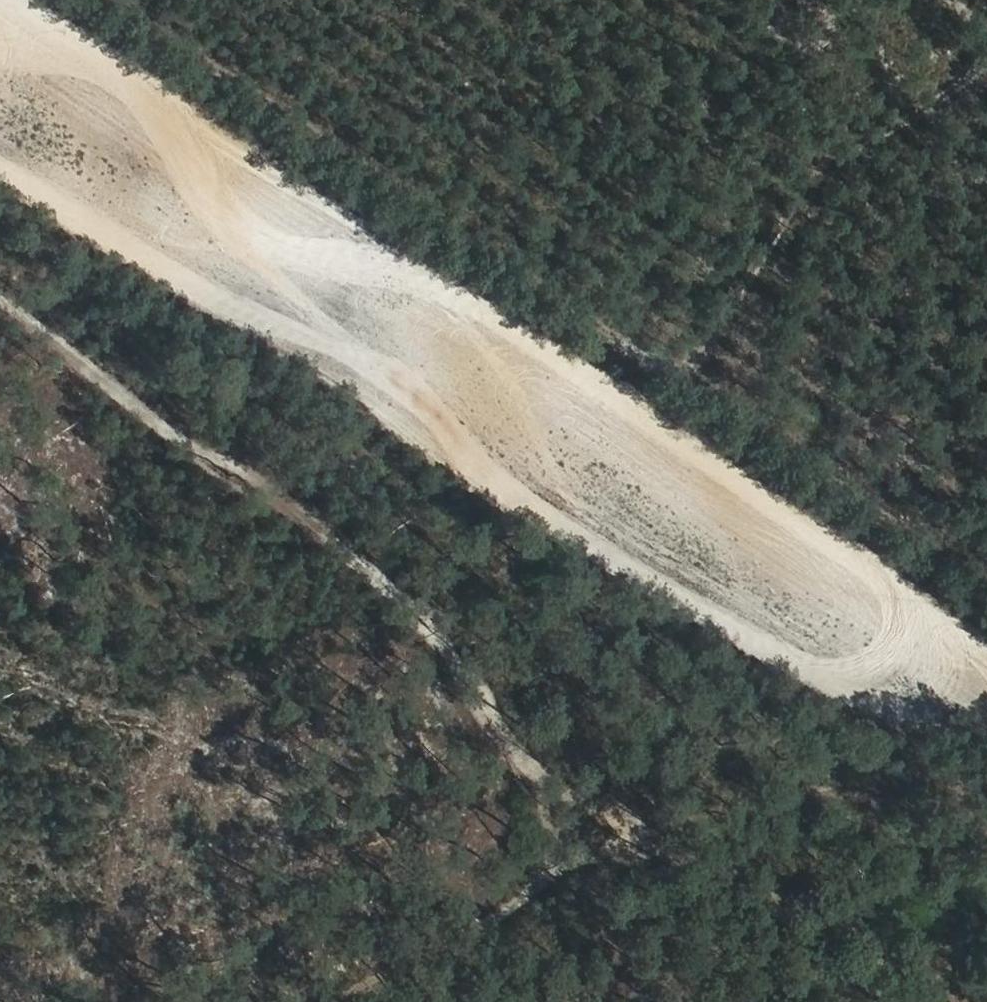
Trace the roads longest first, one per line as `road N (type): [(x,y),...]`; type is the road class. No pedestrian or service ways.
road 1 (track): [(986,71),(838,149),(704,363)]

